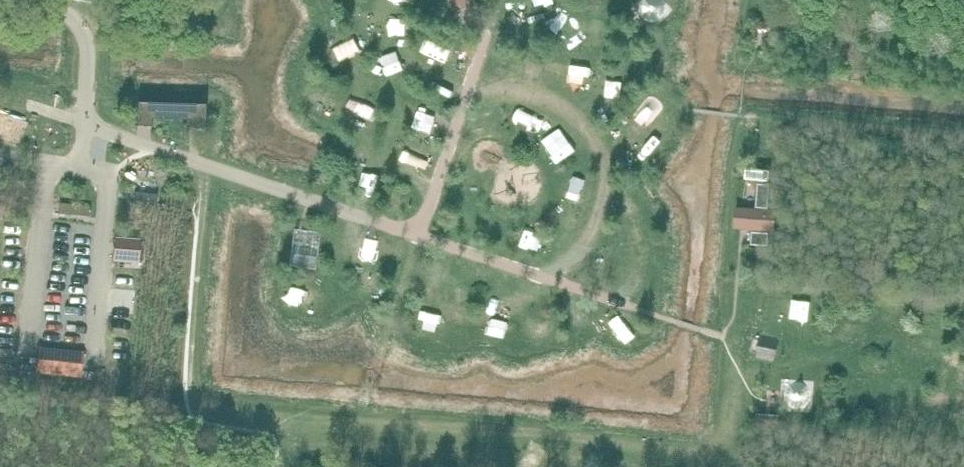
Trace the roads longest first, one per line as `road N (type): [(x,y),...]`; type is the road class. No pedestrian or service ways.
road 1 (track): [(363,409),(699,450),(725,434),(732,397),(745,380),(806,357),(848,362),(899,420),(924,428),(939,422)]
road 2 (track): [(212,168),(188,409),(220,427),(267,434),(322,407),(363,409)]
road 3 (track): [(468,91),(531,88),(578,112),(598,135),(611,190),(603,220),(571,265),(549,280)]
road 4 (track): [(378,223),(667,320)]
road 5 (track): [(422,238),(500,0)]
road 6 (track): [(228,0),(228,15),(204,27),(129,16),(74,19)]

